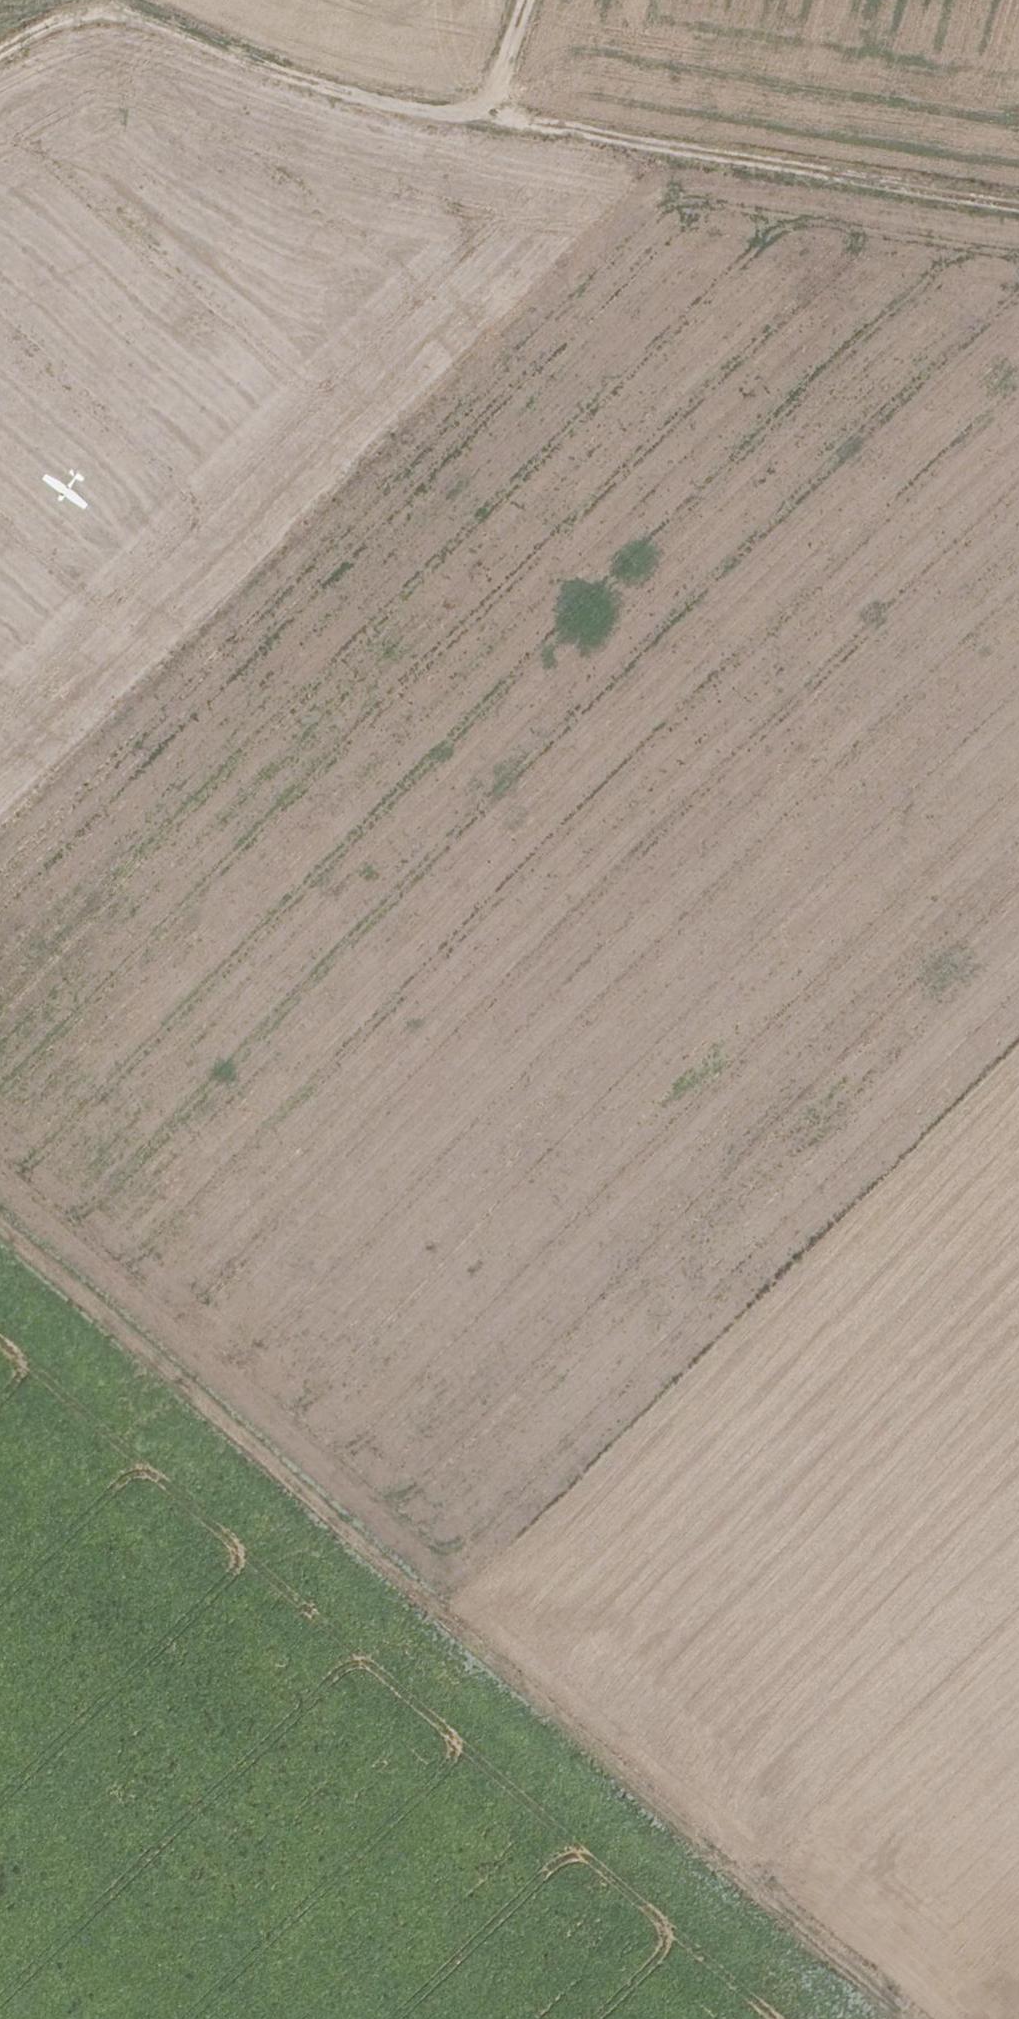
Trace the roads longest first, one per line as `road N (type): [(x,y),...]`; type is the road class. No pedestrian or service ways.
road 1 (track): [(887,2018),(0,1234)]
road 2 (track): [(479,107),(1018,207)]
road 3 (track): [(120,12),(330,89),(419,110),(479,107)]
road 4 (track): [(0,53),(56,22),(120,12)]

